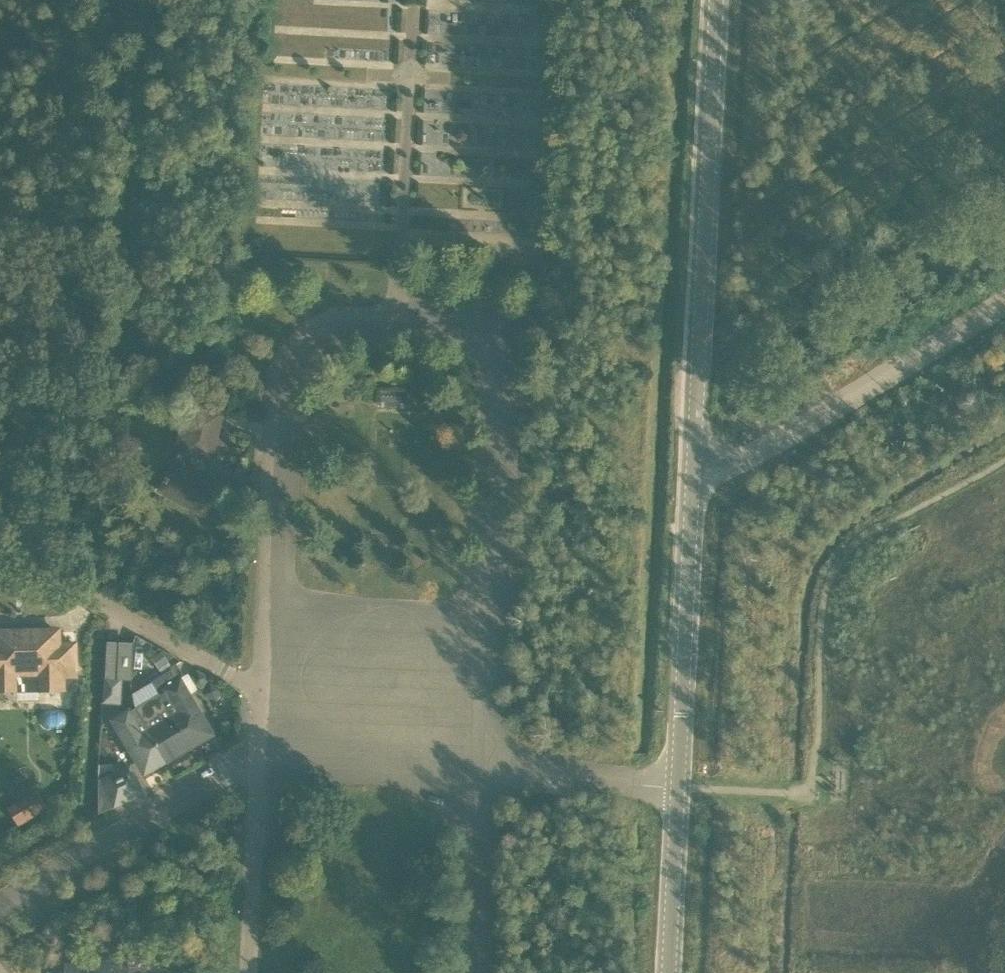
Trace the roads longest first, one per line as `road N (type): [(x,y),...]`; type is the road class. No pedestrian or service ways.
road 1 (residential): [(264,693),(282,367),(311,336),(349,319),(439,321),(476,342),(499,375),(489,774)]
road 2 (tertiary): [(682,789),(716,0)]
road 3 (track): [(693,470),(745,458),(1004,300)]
road 4 (residential): [(263,750),(0,910)]
road 5 (residential): [(264,693),(0,548)]
road 6 (residential): [(489,774),(263,750)]
road 7 (residential): [(251,972),(263,750)]
road 8 (residential): [(489,774),(475,972)]
road 9 (residential): [(682,789),(489,774)]
road 10 (tertiary): [(671,972),(682,789)]

